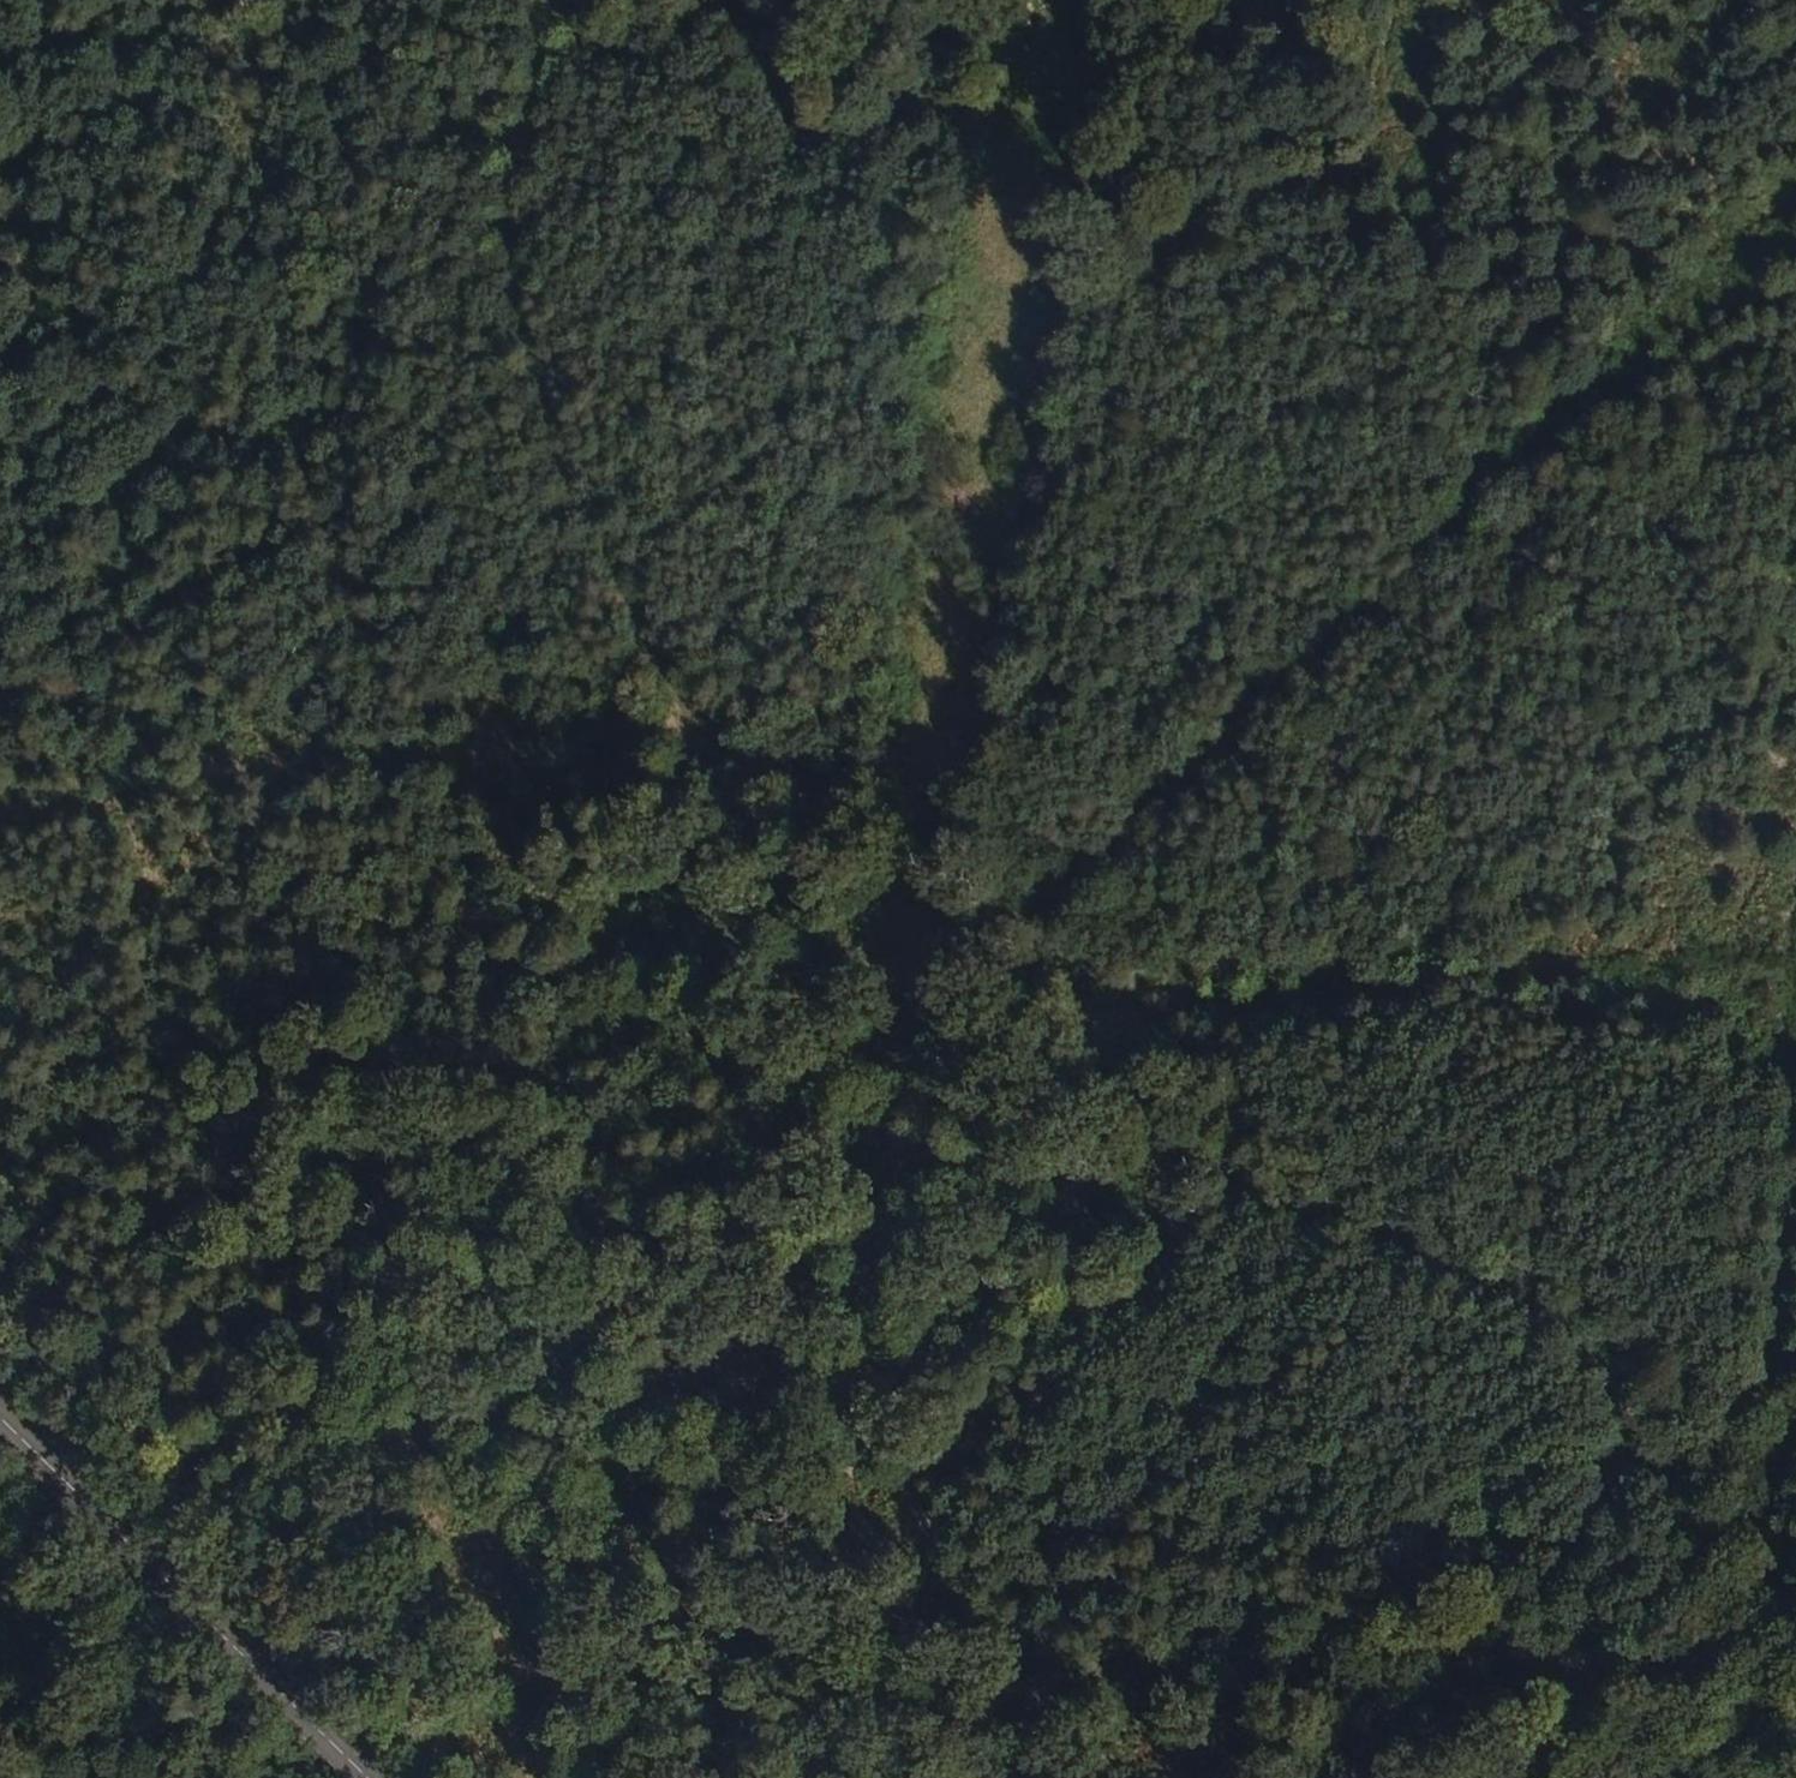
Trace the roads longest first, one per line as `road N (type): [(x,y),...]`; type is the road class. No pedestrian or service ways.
road 1 (secondary): [(0,1418),(369,1777)]
road 2 (track): [(1661,1777),(1795,1704)]

